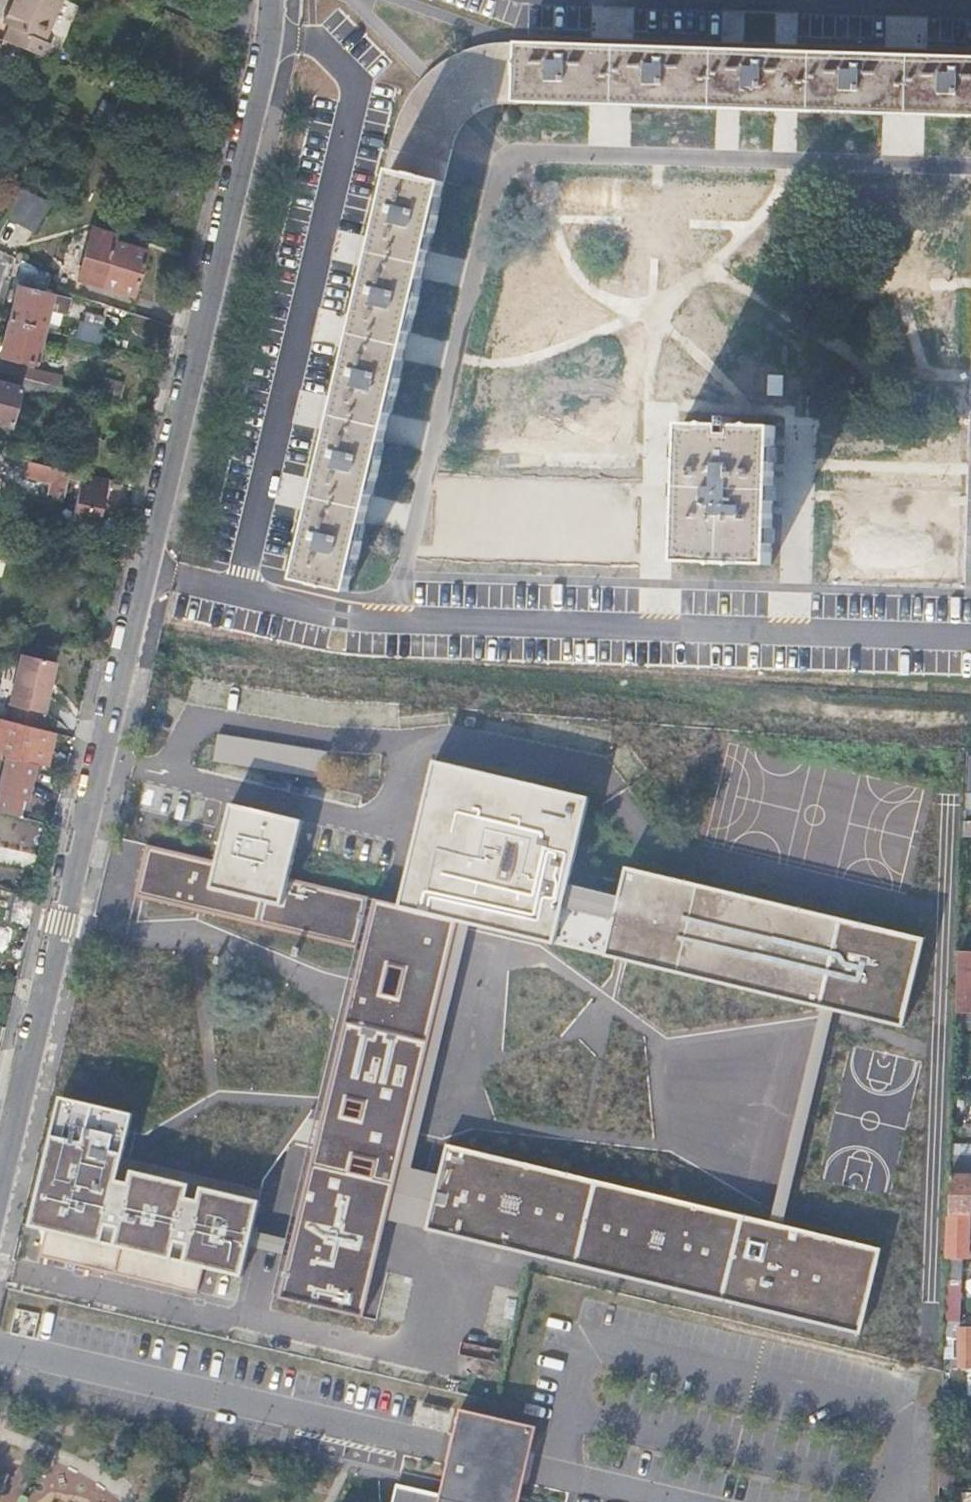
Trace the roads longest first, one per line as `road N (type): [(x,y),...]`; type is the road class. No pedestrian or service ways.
road 1 (residential): [(148,571),(391,621),(970,639)]
road 2 (residential): [(0,1183),(148,571)]
road 3 (residential): [(148,571),(265,87),(272,0)]
road 4 (residential): [(786,0),(970,6)]

